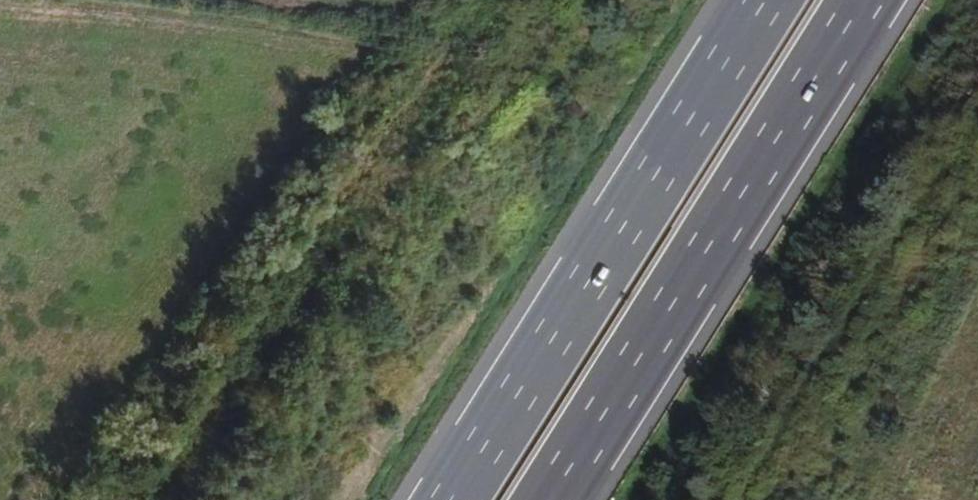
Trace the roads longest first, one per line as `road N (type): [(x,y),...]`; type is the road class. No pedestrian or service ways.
road 1 (track): [(175,499),(434,94),(446,52),(436,30),(406,4),(384,1)]
road 2 (motorway): [(550,499),(865,0)]
road 3 (motorway): [(763,0),(448,499)]
road 4 (track): [(977,105),(741,499)]

